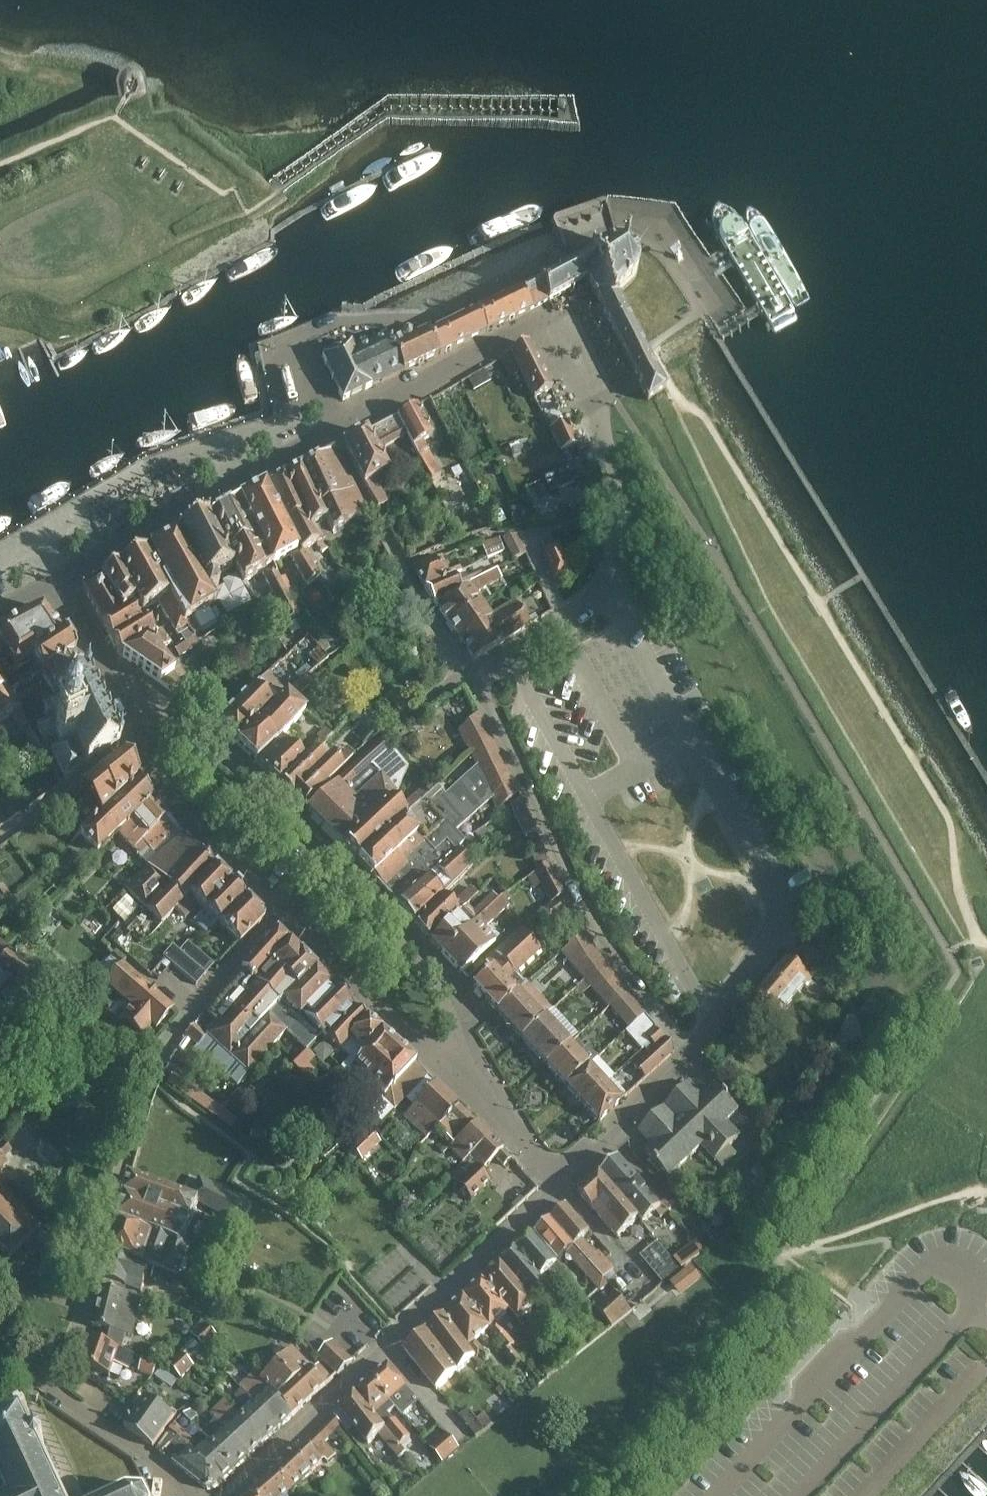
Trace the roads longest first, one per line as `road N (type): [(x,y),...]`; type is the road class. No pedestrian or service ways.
road 1 (residential): [(52,580),(527,327),(559,333)]
road 2 (residential): [(691,1056),(778,924),(781,901),(619,611),(603,602)]
road 3 (residential): [(228,1495),(560,1189)]
road 4 (residential): [(691,1056),(595,928),(468,677)]
road 5 (residential): [(18,1364),(75,1341),(133,1126),(162,1054)]
road 6 (residential): [(603,602),(617,549),(609,465),(590,395),(559,333)]
road 7 (residential): [(465,1046),(407,948),(308,839)]
road 8 (residential): [(280,912),(421,1049),(465,1046)]
road 9 (residential): [(18,1364),(194,1495)]
road 10 (residential): [(151,731),(147,747),(163,786),(256,888)]
road 11 (residential): [(308,839),(189,736),(151,731)]
road 12 (residential): [(560,1189),(691,1056)]
road 13 (residential): [(162,1054),(280,912)]
road 14 (residential): [(0,837),(151,731)]
road 15 (residential): [(151,731),(52,580)]
road 16 (residential): [(560,1189),(465,1046)]
road 17 (residential): [(162,1054),(0,1066)]
road 18 (residential): [(468,677),(603,602)]
road 19 (residential): [(468,677),(401,570)]

